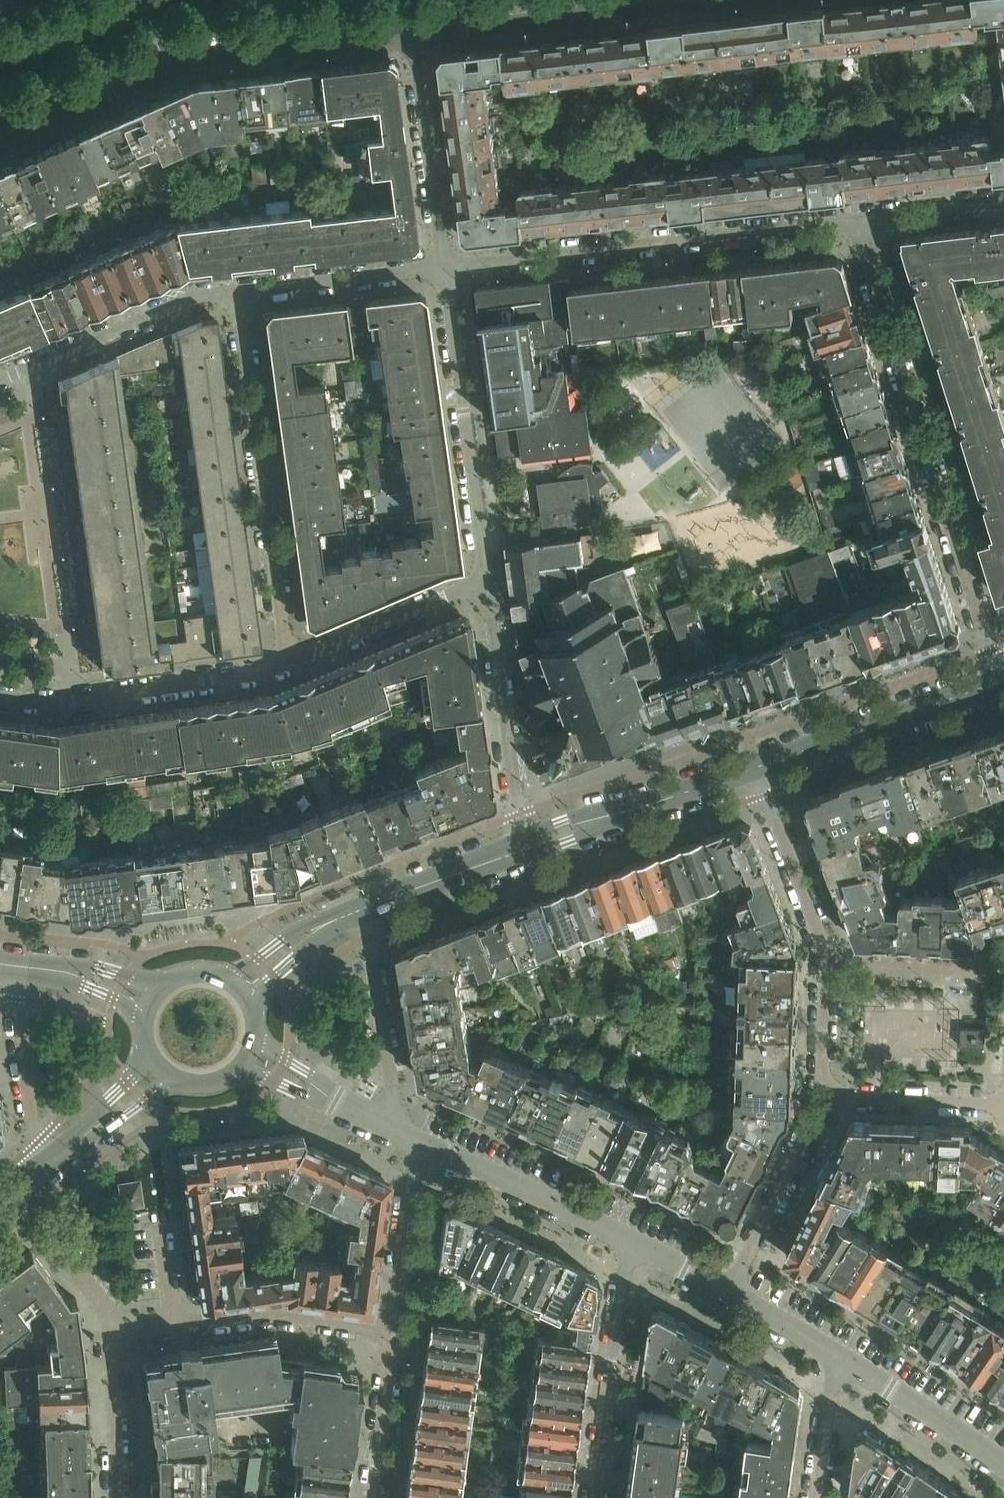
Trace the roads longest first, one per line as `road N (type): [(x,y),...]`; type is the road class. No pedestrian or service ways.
road 1 (residential): [(1002,682),(855,224)]
road 2 (residential): [(0,147),(195,63),(415,40)]
road 3 (residential): [(855,224),(445,265)]
road 4 (residential): [(288,663),(238,288)]
road 5 (residential): [(758,767),(822,945),(826,1098)]
road 6 (residential): [(415,40),(750,0)]
road 7 (residential): [(445,265),(490,581)]
road 8 (residential): [(0,694),(71,703),(288,663)]
road 9 (residential): [(490,581),(521,815),(533,847)]
road 10 (residential): [(594,1497),(630,1240)]
road 11 (secondary): [(758,767),(1002,682)]
road 12 (residential): [(0,382),(196,295),(238,288)]
road 13 (secondary): [(533,847),(758,767)]
road 14 (residential): [(630,1240),(416,1136)]
road 15 (residential): [(415,40),(445,265)]
road 16 (residential): [(399,1129),(370,937),(373,908)]
road 17 (residential): [(178,1326),(274,1312),(394,1332)]
road 18 (residential): [(288,663),(490,581)]
road 19 (residential): [(826,1098),(730,1292)]
road 20 (residential): [(10,967),(37,1144),(31,1176)]
road 21 (residential): [(238,288),(445,265)]
road 22 (residential): [(1003,1467),(839,1357)]
road 23 (residential): [(416,1136),(394,1332)]
road 24 (residential): [(122,1336),(33,1209),(31,1176)]
road 25 (residential): [(1003,1103),(826,1098)]
road 26 (tertiary): [(31,1176),(174,1080)]
road 27 (secondary): [(373,908),(533,847)]
road 28 (tertiary): [(151,1060),(31,1176)]
road 29 (residential): [(394,1332),(372,1497)]
road 30 (residential): [(117,1497),(111,1355),(122,1336)]
road 31 (secondary): [(373,908),(314,923),(230,980)]
road 32 (secondary): [(250,1001),(326,935),(373,908)]
road 33 (residential): [(855,224),(1003,204)]
road 34 (residential): [(839,1357),(817,1497)]
road 35 (secondary): [(160,987),(92,967),(30,970)]
road 36 (residential): [(839,1357),(730,1292)]
road 37 (secondary): [(30,970),(143,1016)]

